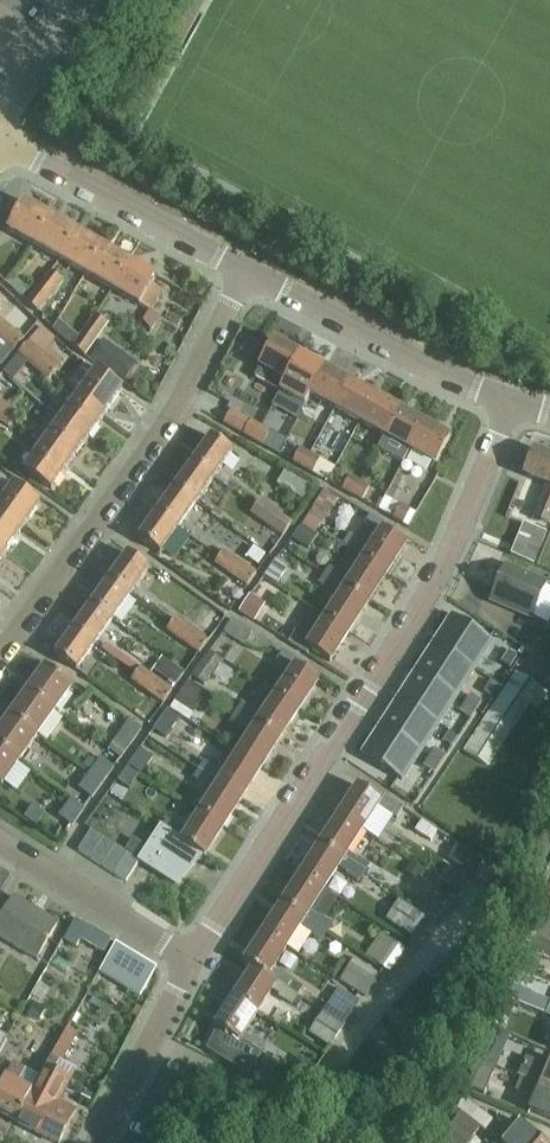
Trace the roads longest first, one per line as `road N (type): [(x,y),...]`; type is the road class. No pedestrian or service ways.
road 1 (residential): [(194,961),(451,555),(513,398)]
road 2 (residential): [(0,657),(170,420),(248,270)]
road 3 (residential): [(513,398),(437,371),(248,270)]
road 4 (residential): [(248,270),(8,142)]
road 5 (residential): [(194,961),(0,840)]
road 6 (residential): [(98,1142),(194,961)]
road 7 (residential): [(0,125),(90,0)]

